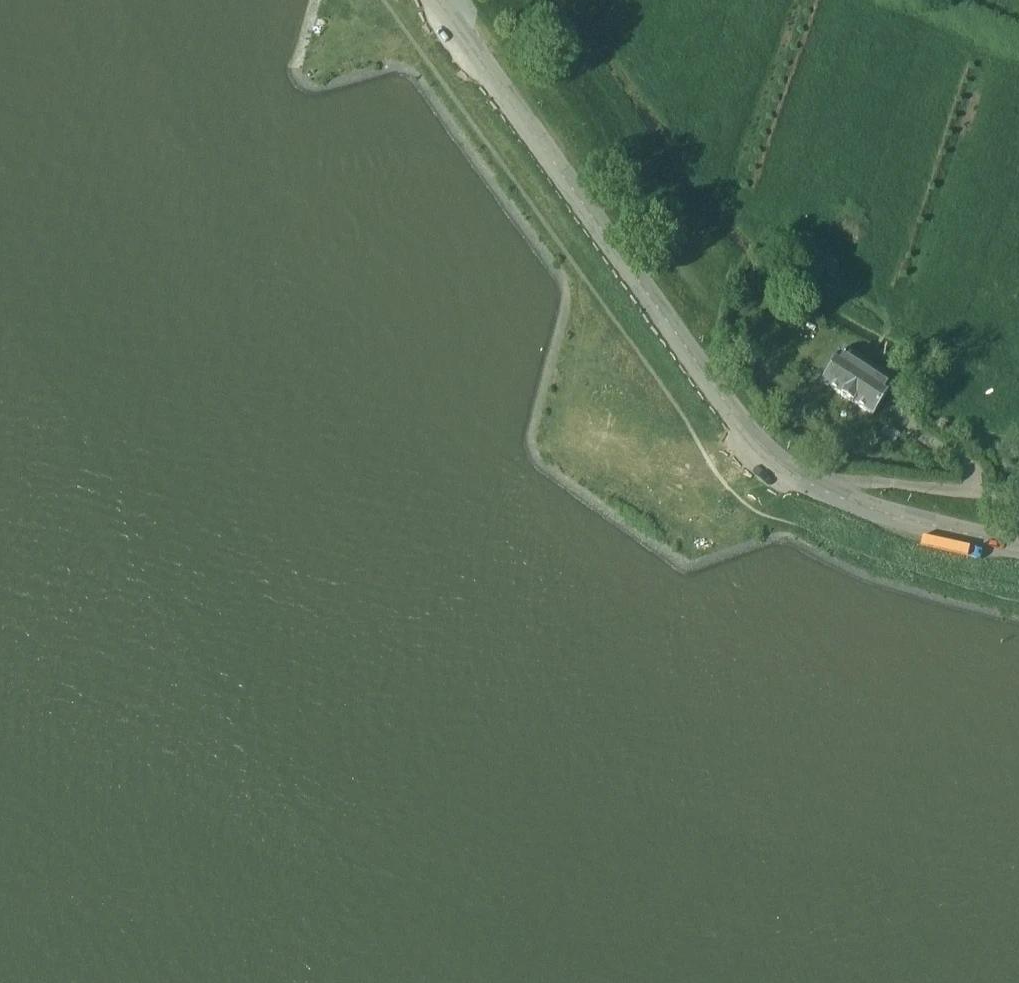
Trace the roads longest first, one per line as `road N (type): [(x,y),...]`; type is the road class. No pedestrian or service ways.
road 1 (unclassified): [(446,11),(671,331),(778,460),(811,485),(1018,545)]

